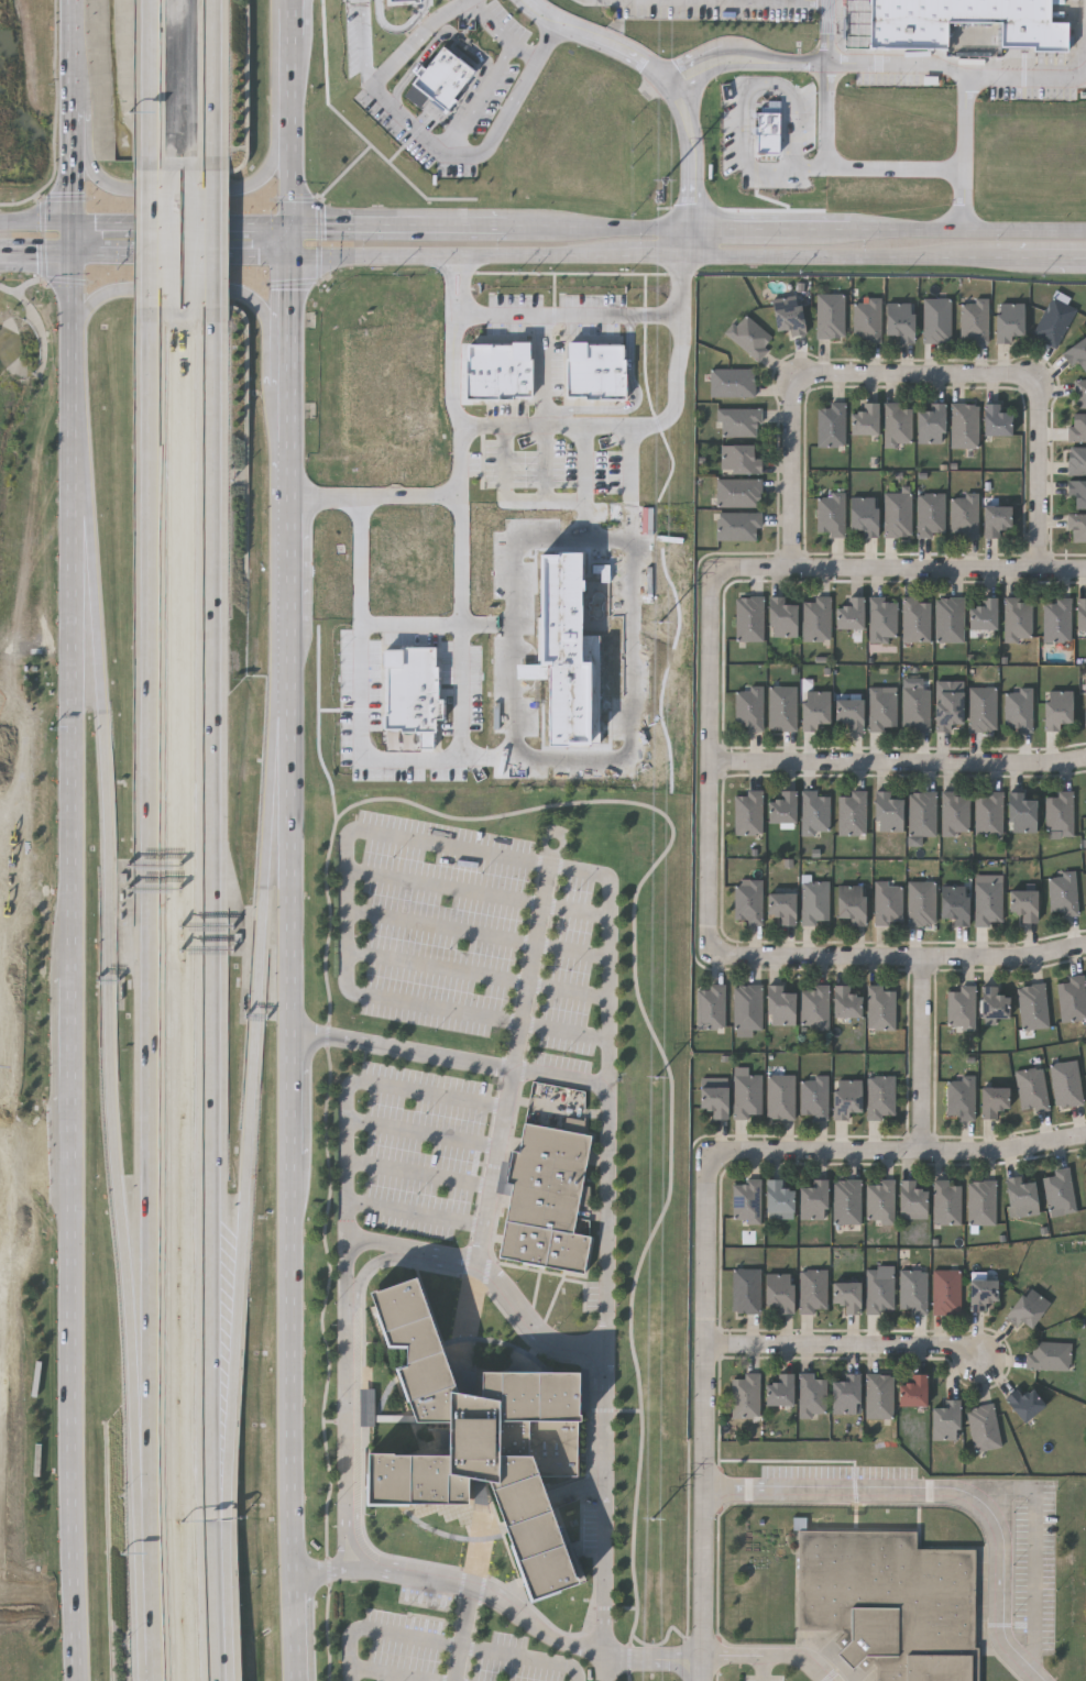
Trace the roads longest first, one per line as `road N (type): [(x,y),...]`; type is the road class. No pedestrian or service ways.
road 1 (secondary): [(296,1680),(288,0)]
road 2 (secondary): [(74,222),(72,1306),(82,1680)]
road 3 (motorway): [(217,1531),(210,309)]
road 4 (motorway): [(145,310),(153,866),(147,1507)]
road 5 (motorway): [(78,468),(99,614),(120,1175),(147,1507)]
road 6 (motorway): [(217,1531),(233,1418),(271,816),(290,636)]
road 7 (secondary): [(293,253),(1022,259)]
road 8 (residential): [(709,1155),(703,1680)]
road 9 (residential): [(720,572),(712,761),(716,951)]
road 10 (residential): [(709,1155),(1018,1150),(1085,1139)]
road 11 (residential): [(712,761),(1085,759)]
road 12 (residential): [(716,951),(924,957),(1085,945)]
road 13 (residential): [(1085,567),(793,564),(720,572)]
road 14 (secondary): [(74,106),(94,167),(111,186),(231,190),(255,185),(270,166),(292,102)]
road 15 (secondary): [(292,369),(261,308),(238,293),(118,289),(89,308),(76,349)]
road 16 (residential): [(707,1343),(956,1348),(987,1356)]
road 17 (residential): [(801,382),(816,372),(1020,373),(1033,382)]
road 18 (secondary): [(1085,233),(852,231)]
road 19 (secondary): [(294,227),(74,222)]
road 20 (secondary): [(75,253),(293,253)]
road 21 (secondary): [(511,228),(294,227)]
road 22 (residential): [(922,1153),(924,957)]
road 23 (residential): [(1033,382),(1040,394),(1042,565)]
road 24 (residential): [(793,564),(801,382)]
road 25 (secondary): [(691,229),(511,228)]
road 26 (motorway): [(147,1507),(152,1680)]
road 27 (motorway): [(209,172),(211,0)]
road 28 (motorway): [(146,0),(144,171)]
road 29 (motorway): [(220,1680),(217,1531)]
road 30 (motorway): [(144,171),(145,310)]
road 31 (motorway): [(210,309),(209,172)]

